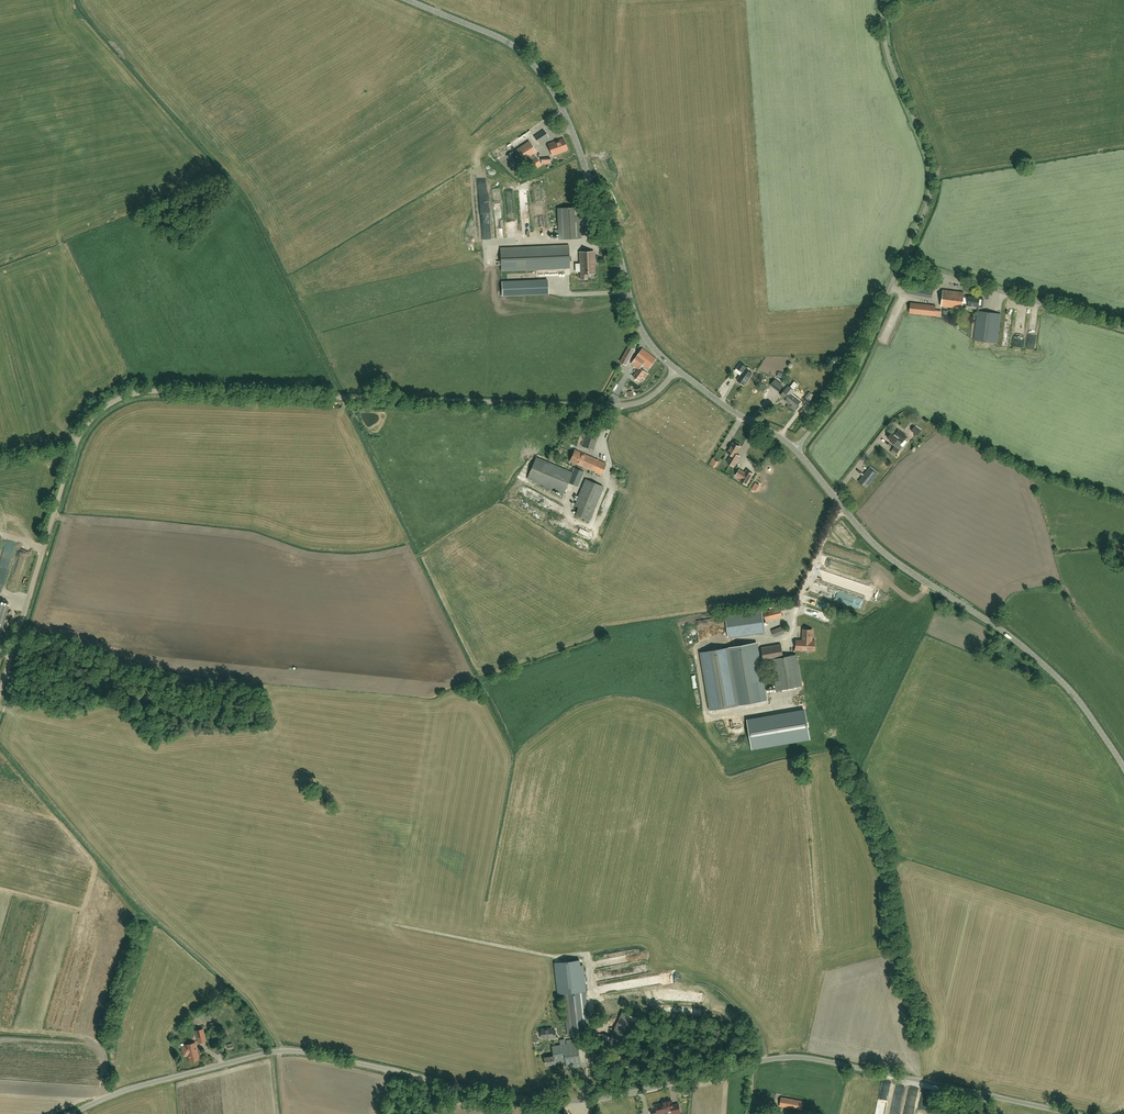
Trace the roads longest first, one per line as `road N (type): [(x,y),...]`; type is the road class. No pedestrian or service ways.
road 1 (unclassified): [(1072,1113),(798,1057),(590,1102),(522,1103),(298,1054),(123,1091),(65,1113)]
road 2 (unclassified): [(0,694),(76,441),(89,419),(125,395),(635,404),(677,370)]
road 3 (tertiary): [(677,370),(645,338),(574,134),(538,70),(513,46),(406,0)]
road 4 (tertiary): [(1123,771),(1067,683),(1015,636),(889,558),(796,450)]
road 5 (unclassified): [(902,260),(935,175),(896,73),(882,0)]
road 6 (unclassified): [(1123,326),(902,260)]
road 7 (unclassified): [(796,450),(843,383),(902,260)]
road 8 (tertiary): [(796,450),(677,370)]

